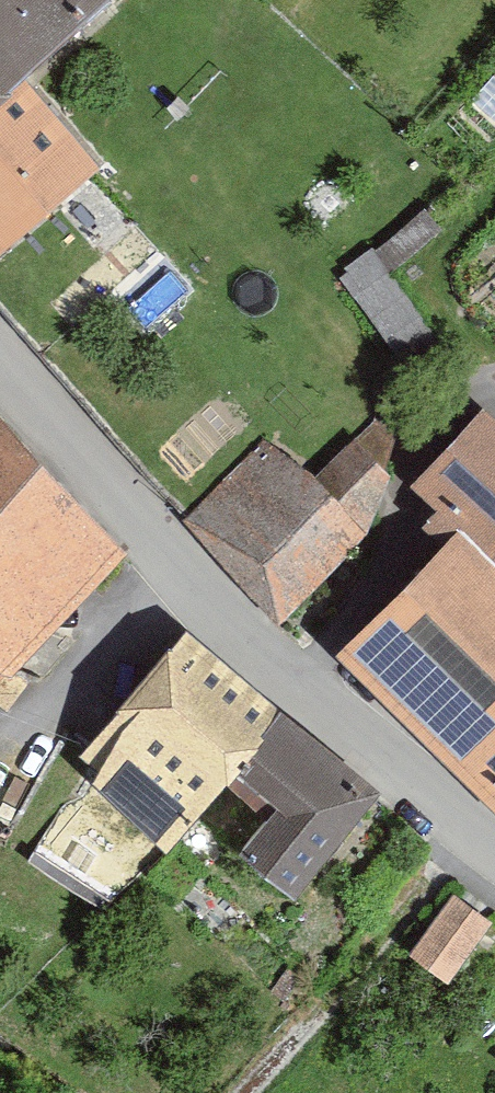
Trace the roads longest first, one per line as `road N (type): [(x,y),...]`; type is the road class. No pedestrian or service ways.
road 1 (residential): [(494,857),(257,656),(0,374)]
road 2 (track): [(239,1092),(470,840)]

